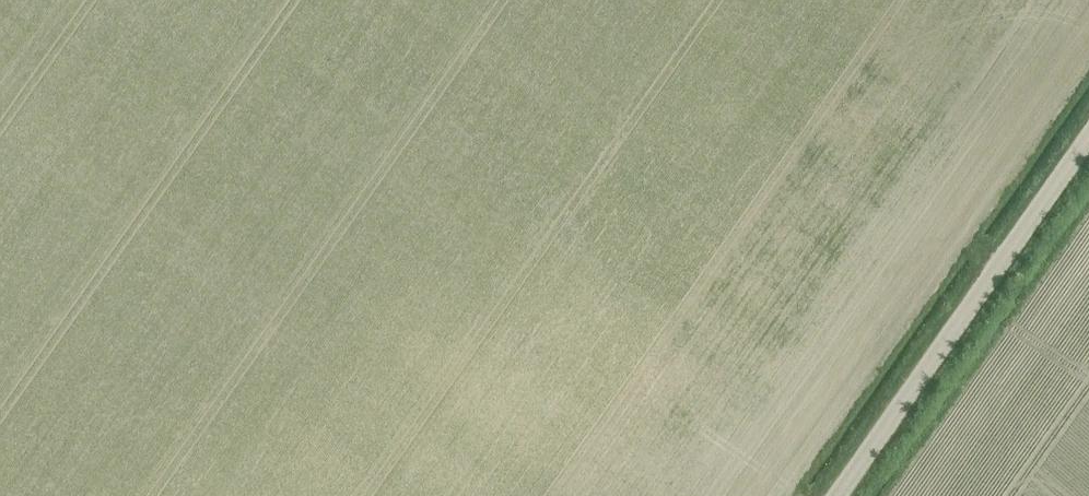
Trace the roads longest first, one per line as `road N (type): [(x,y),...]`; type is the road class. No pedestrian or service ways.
road 1 (unclassified): [(836,495),(1088,135)]

